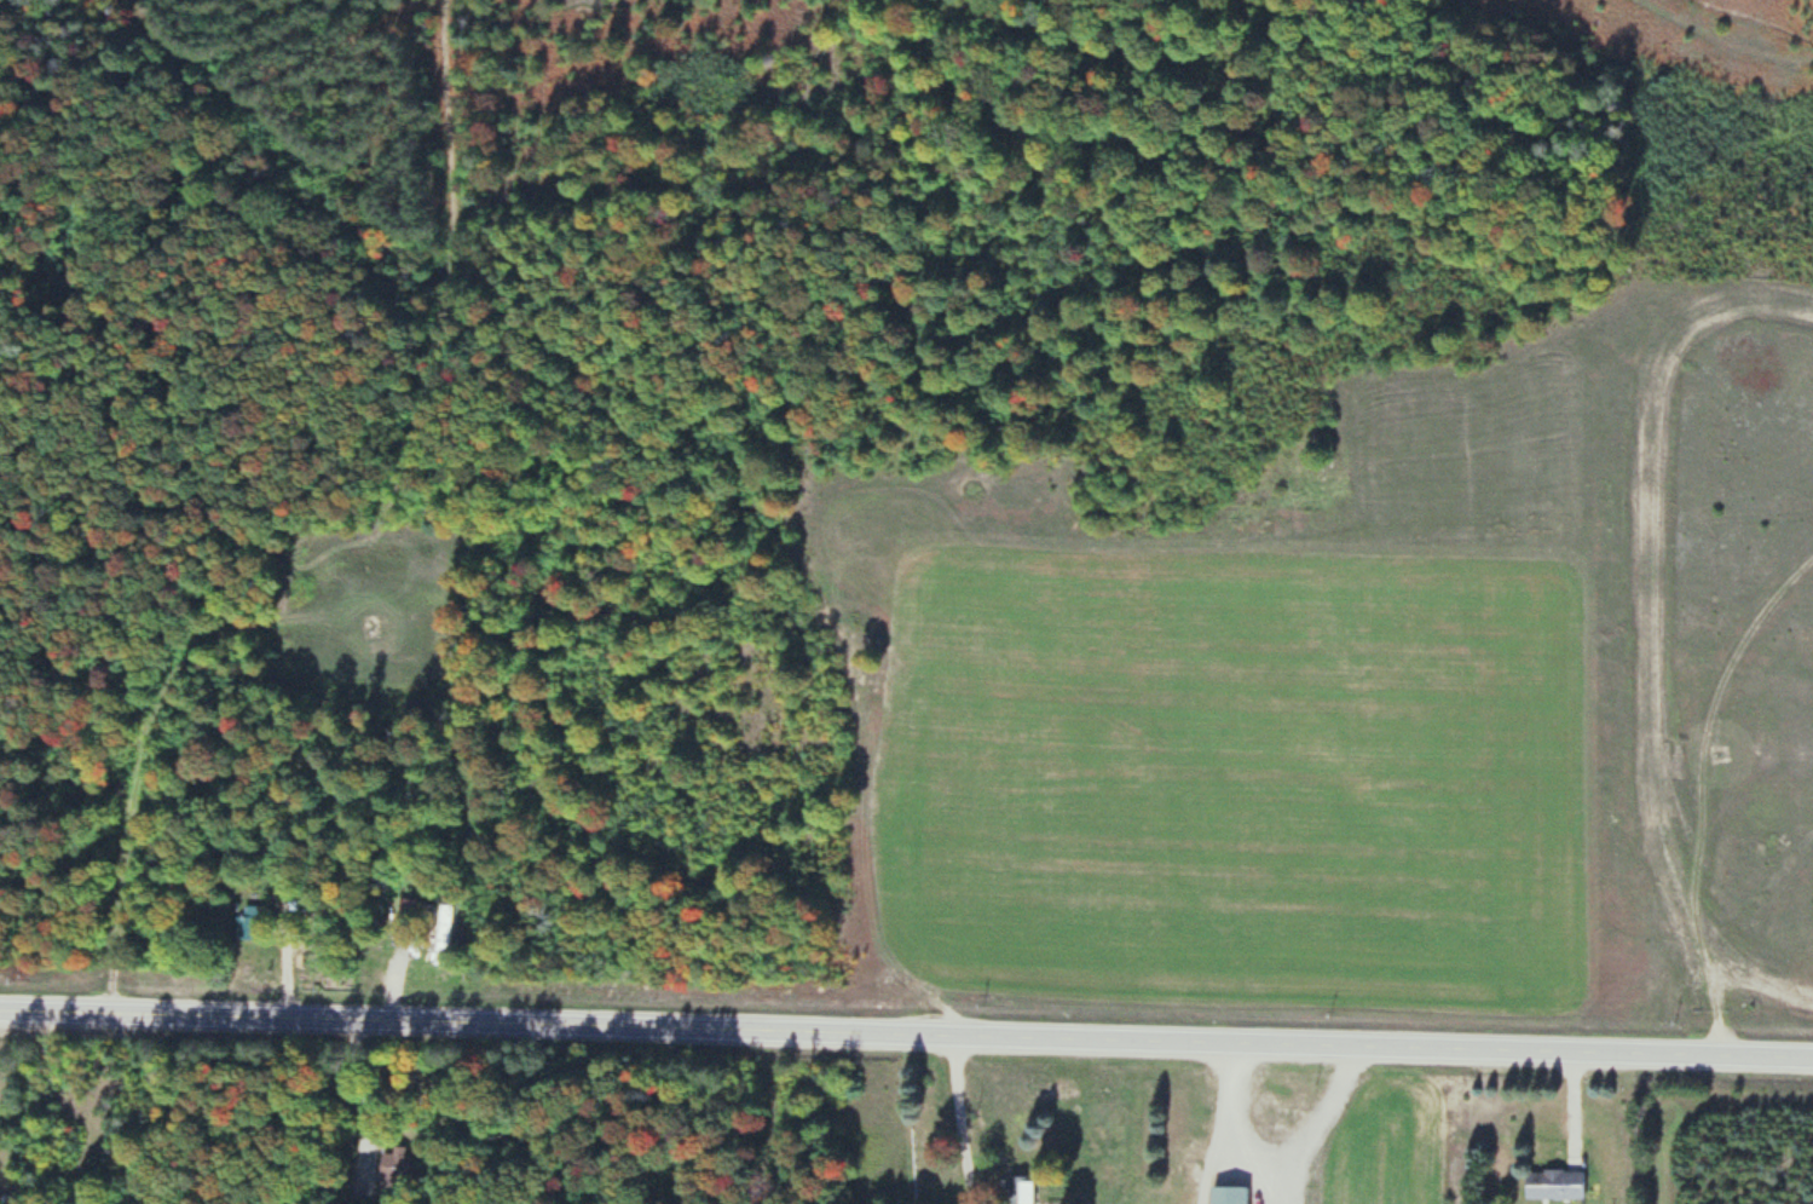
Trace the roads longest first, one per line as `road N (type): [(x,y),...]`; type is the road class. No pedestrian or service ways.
road 1 (tertiary): [(1812,1059),(0,1011)]

